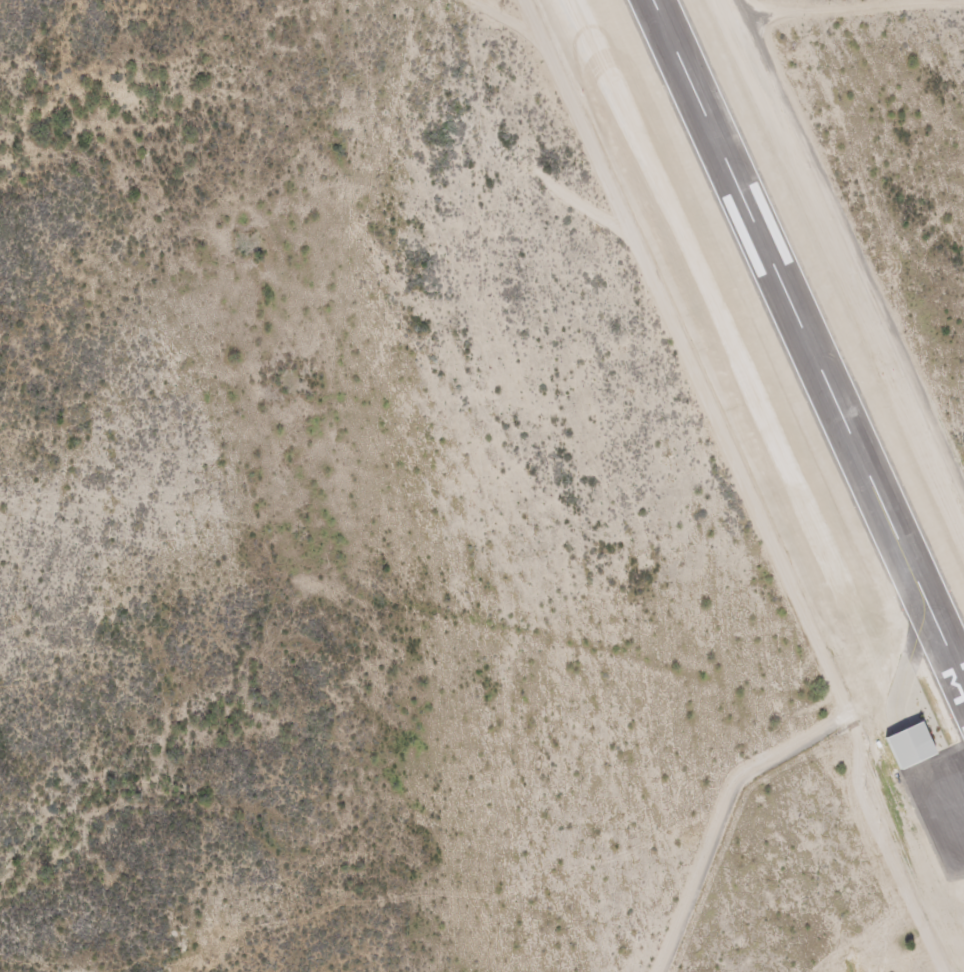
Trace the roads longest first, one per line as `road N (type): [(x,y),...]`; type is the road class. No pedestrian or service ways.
road 1 (residential): [(732,0),(963,506)]
road 2 (residential): [(905,844),(963,969)]

